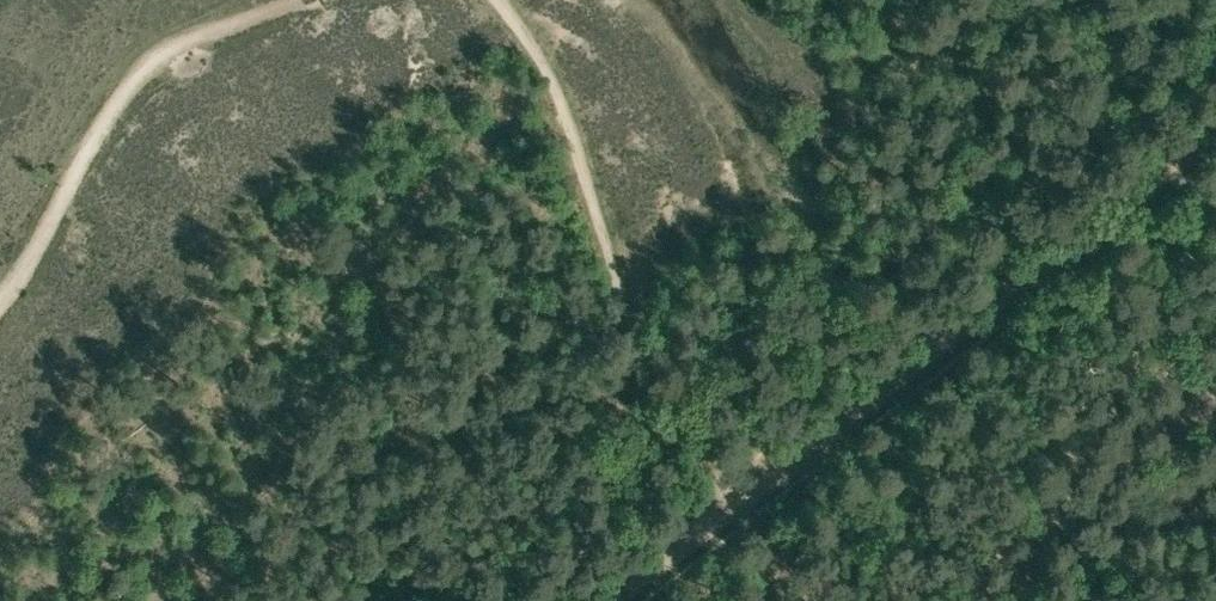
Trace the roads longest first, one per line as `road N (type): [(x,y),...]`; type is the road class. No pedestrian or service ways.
road 1 (track): [(736,509),(1215,133)]
road 2 (track): [(736,509),(690,458),(657,400),(563,113),(500,0)]
road 3 (track): [(0,300),(113,108),(158,52),(291,0)]
road 4 (track): [(616,600),(736,509)]

